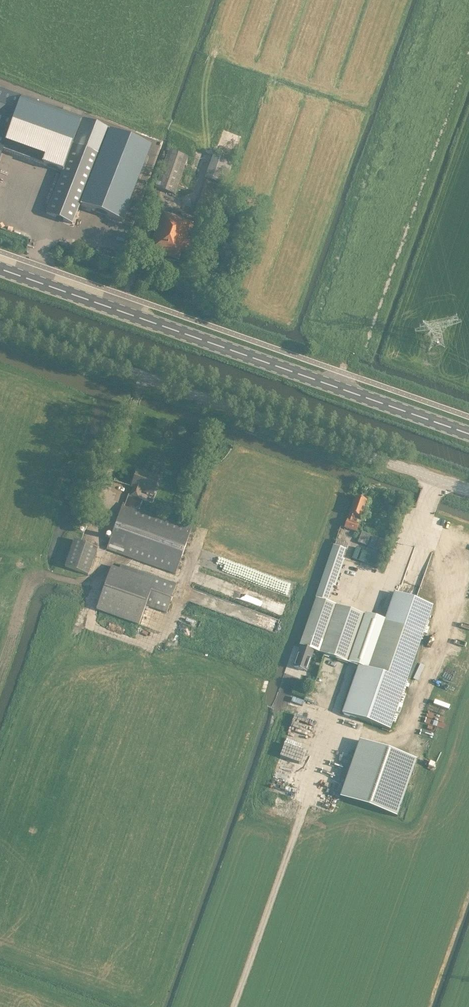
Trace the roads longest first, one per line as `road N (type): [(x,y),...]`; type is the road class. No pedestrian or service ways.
road 1 (primary): [(468,432),(0,268)]
road 2 (unclassified): [(468,487),(0,325)]

